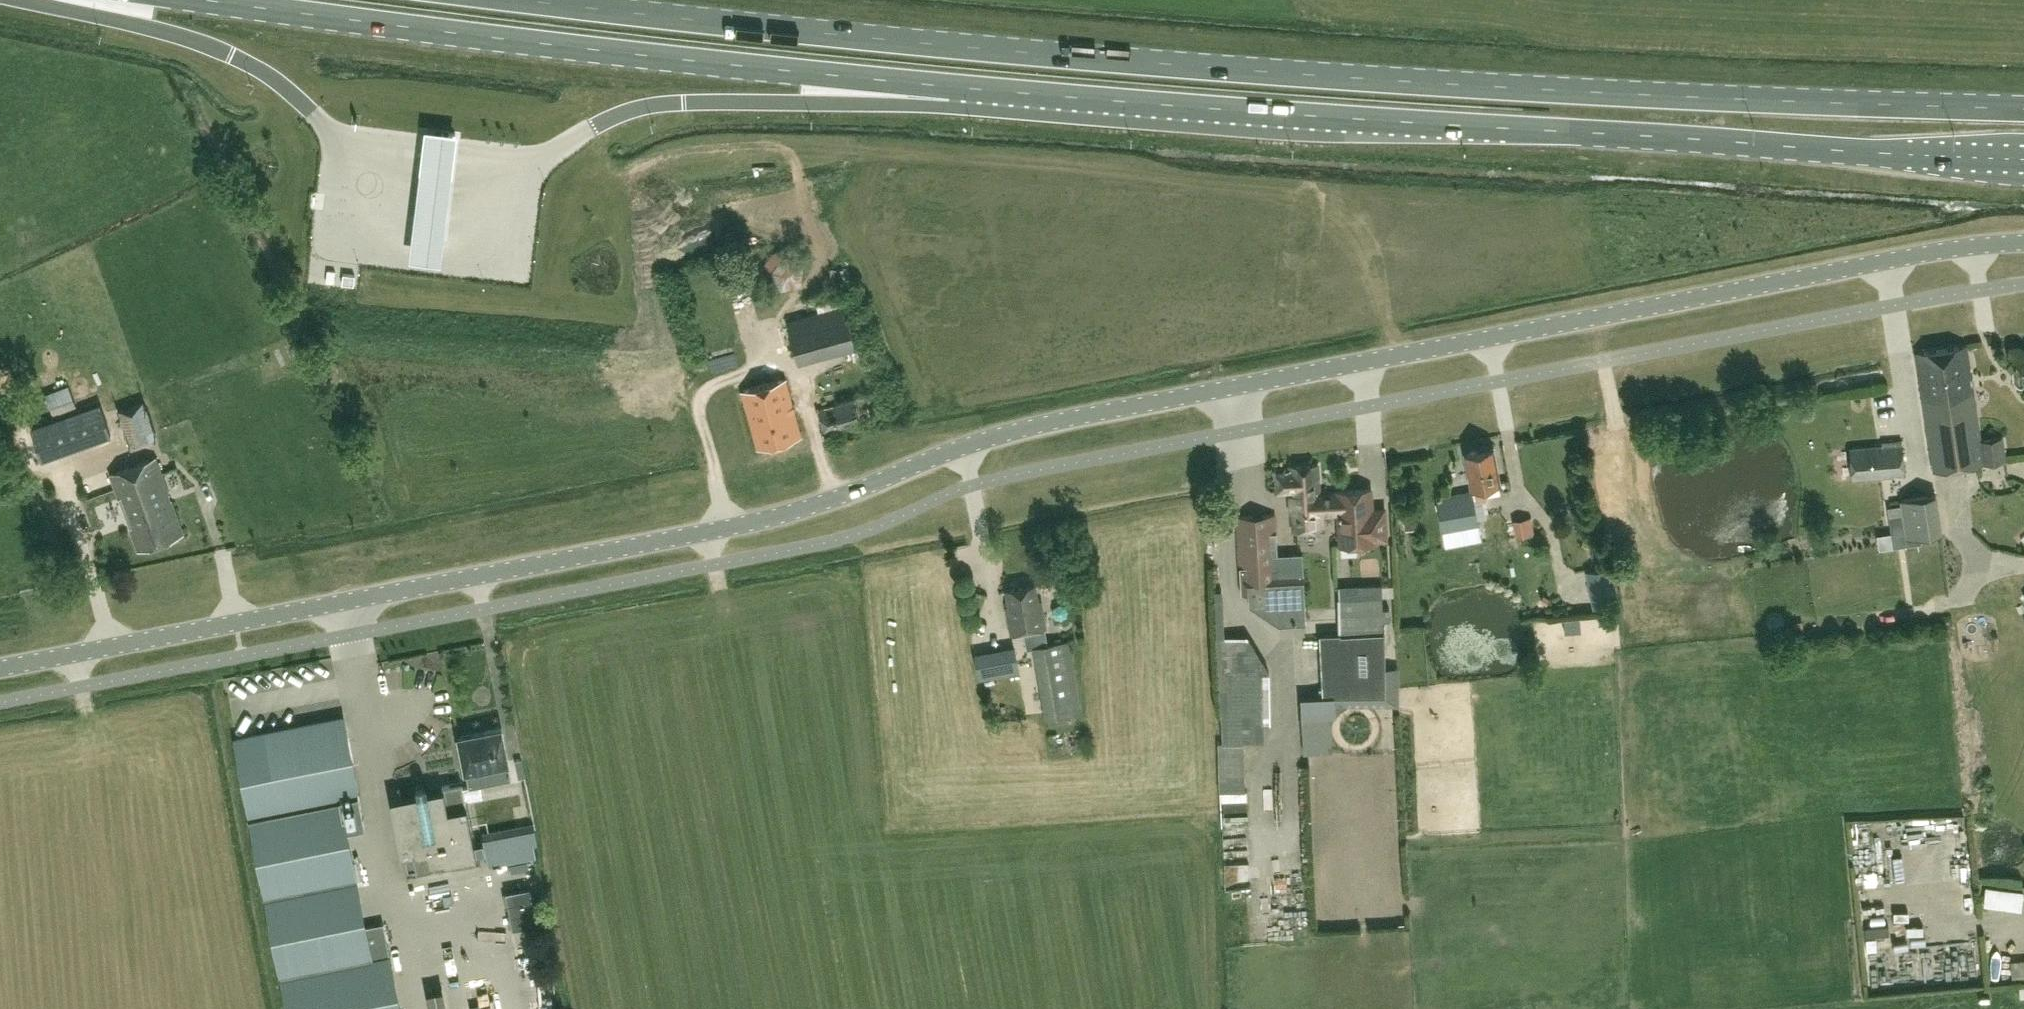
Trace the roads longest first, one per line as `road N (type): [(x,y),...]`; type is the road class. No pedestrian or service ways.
road 1 (unclassified): [(2023,241),(1919,253),(1072,416),(966,443),(836,498),(751,522),(0,668)]
road 2 (primary): [(2023,107),(1296,73),(535,0)]
road 3 (primary): [(954,86),(2023,158)]
road 4 (primary): [(214,0),(954,86)]
road 5 (primary): [(510,176),(644,105),(954,86)]
road 6 (primary): [(73,0),(232,51),(274,76),(353,158)]

